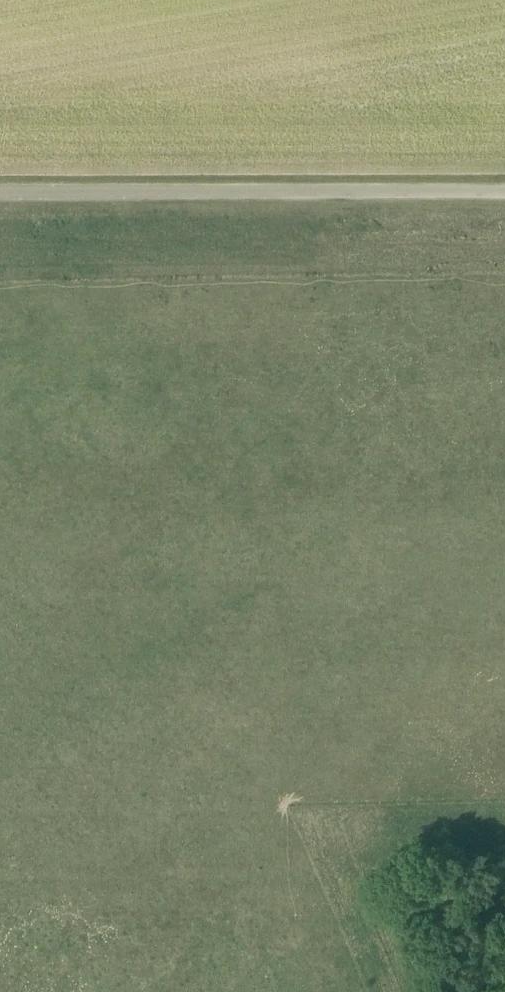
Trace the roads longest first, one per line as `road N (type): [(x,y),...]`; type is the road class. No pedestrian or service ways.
road 1 (unclassified): [(0,202),(504,196)]

